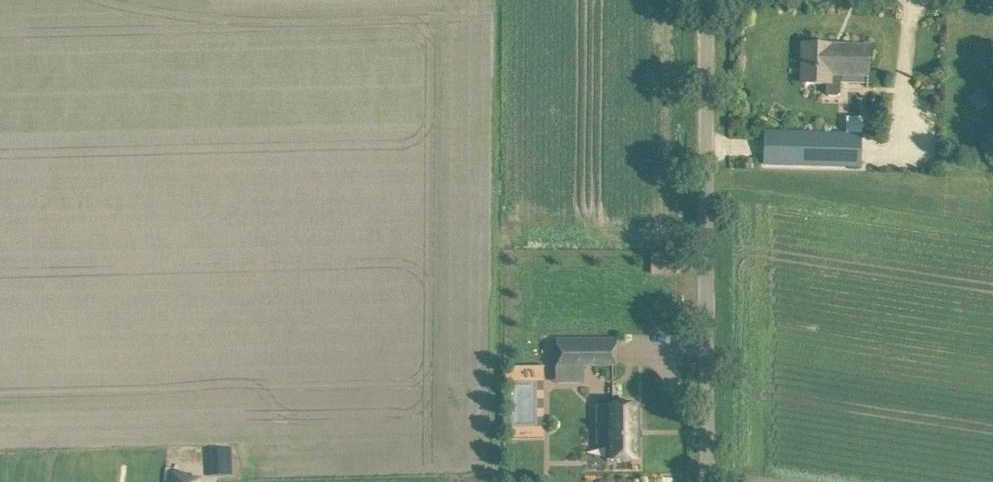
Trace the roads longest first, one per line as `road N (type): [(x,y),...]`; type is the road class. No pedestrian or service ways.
road 1 (unclassified): [(706,481),(711,0)]

